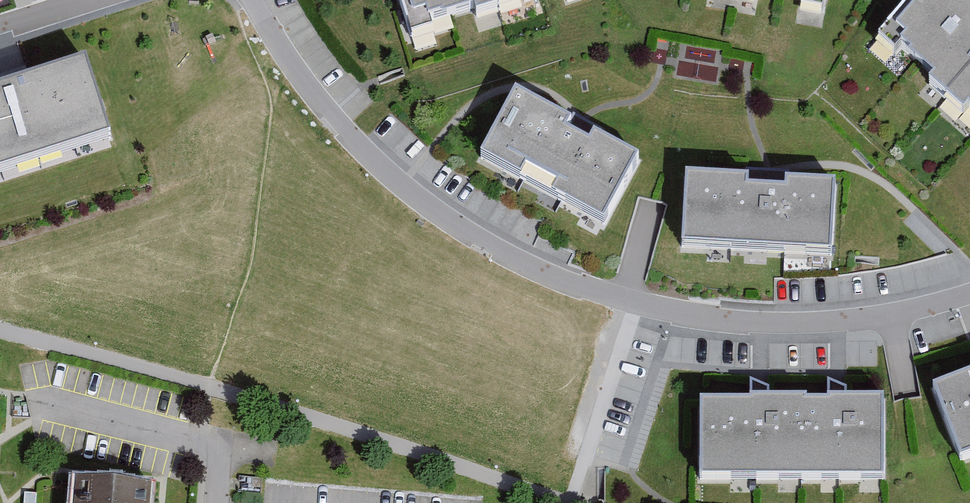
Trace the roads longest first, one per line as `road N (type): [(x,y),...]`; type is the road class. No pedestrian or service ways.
road 1 (residential): [(257,0),(288,59),(381,168),(436,214),(532,269),(627,302),(751,322),(826,323),(969,296)]
road 2 (residential): [(215,502),(219,451),(30,398)]

